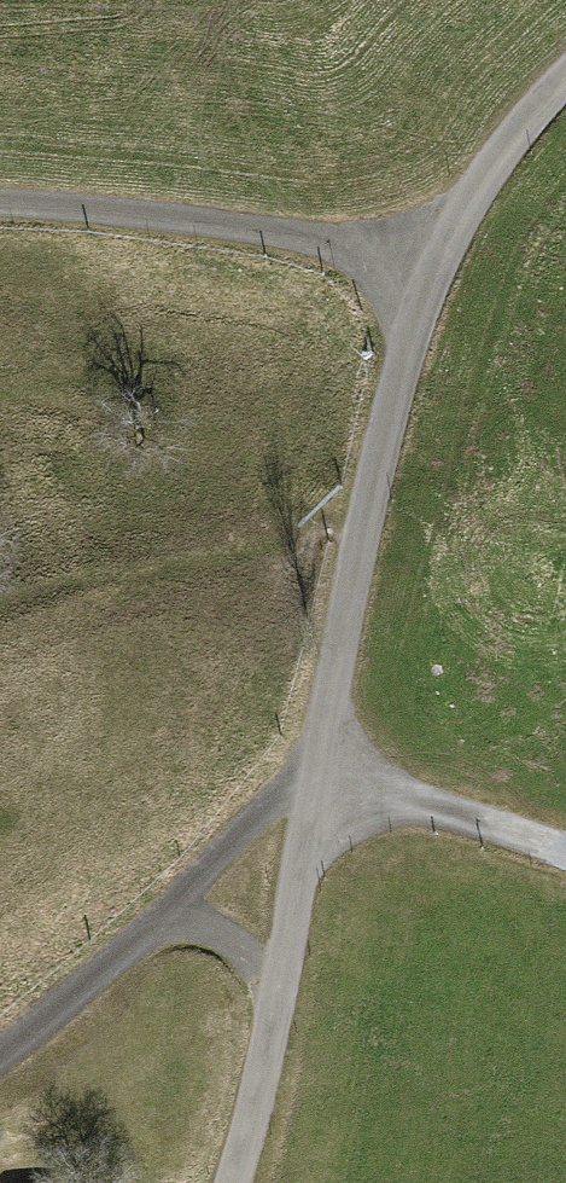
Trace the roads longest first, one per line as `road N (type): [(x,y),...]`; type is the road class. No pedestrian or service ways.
road 1 (unclassified): [(235,1182),(319,787),(367,497),(432,278),(490,168),(565,78)]
road 2 (track): [(432,278),(326,243),(200,218),(0,201)]
road 3 (track): [(0,1049),(138,939),(274,796),(319,787)]
road 4 (track): [(565,854),(431,809),(319,787)]
road 5 (track): [(138,939),(203,927),(255,971),(272,1029)]

